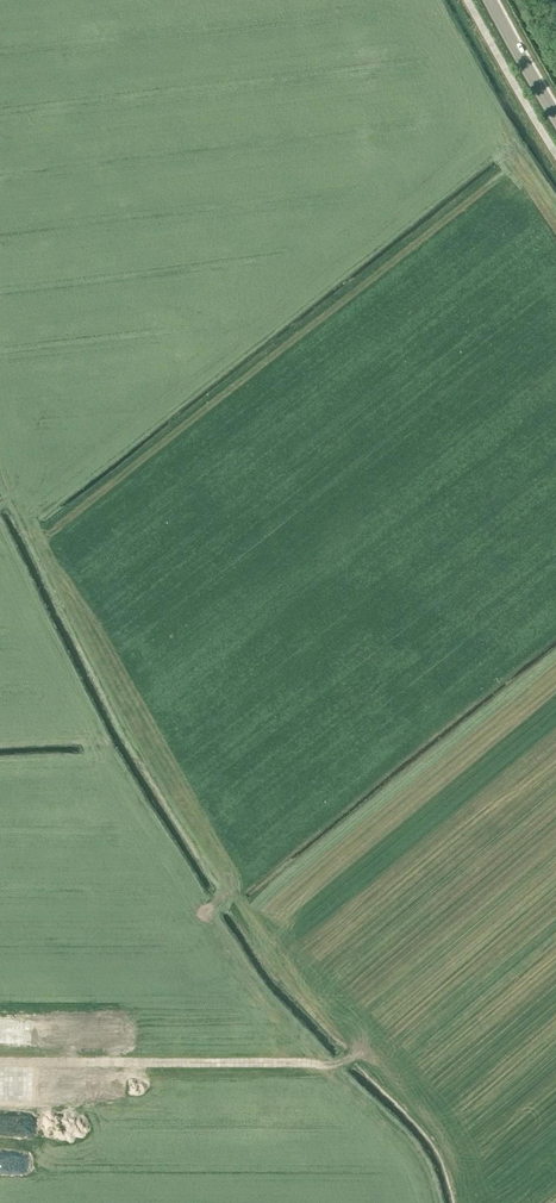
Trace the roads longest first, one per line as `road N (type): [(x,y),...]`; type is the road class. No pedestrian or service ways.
road 1 (secondary): [(555,122),(490,0)]

